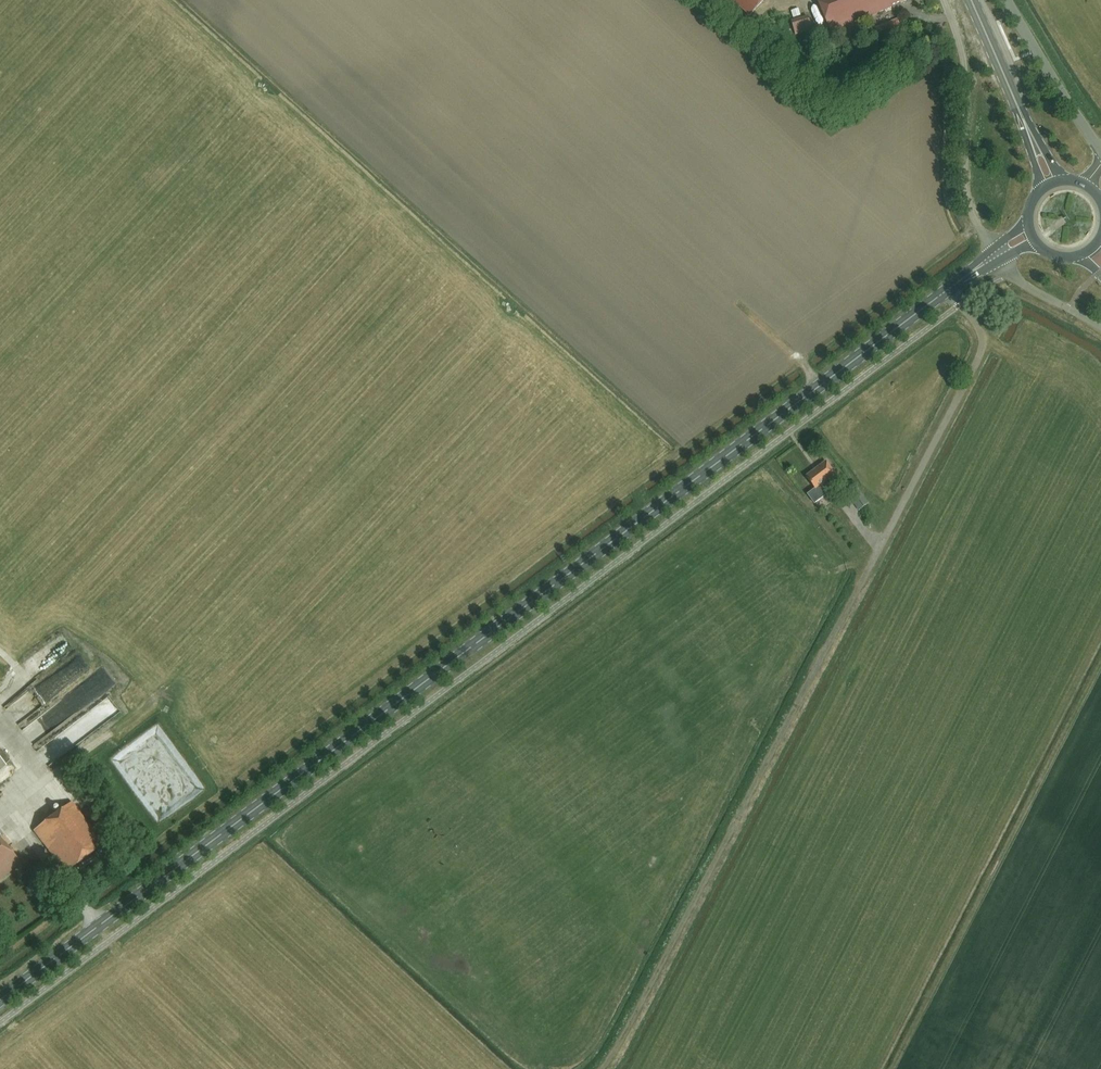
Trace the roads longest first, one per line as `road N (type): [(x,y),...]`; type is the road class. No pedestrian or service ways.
road 1 (primary): [(0,1000),(949,289)]
road 2 (unclassified): [(602,1068),(979,358),(981,333),(949,289)]
road 3 (unclassified): [(995,249),(967,198),(965,70),(944,0)]
road 4 (unclassified): [(1100,152),(1007,0)]
road 5 (primary): [(1025,121),(971,0)]
road 6 (unclassified): [(1100,327),(1027,286),(1001,259)]

